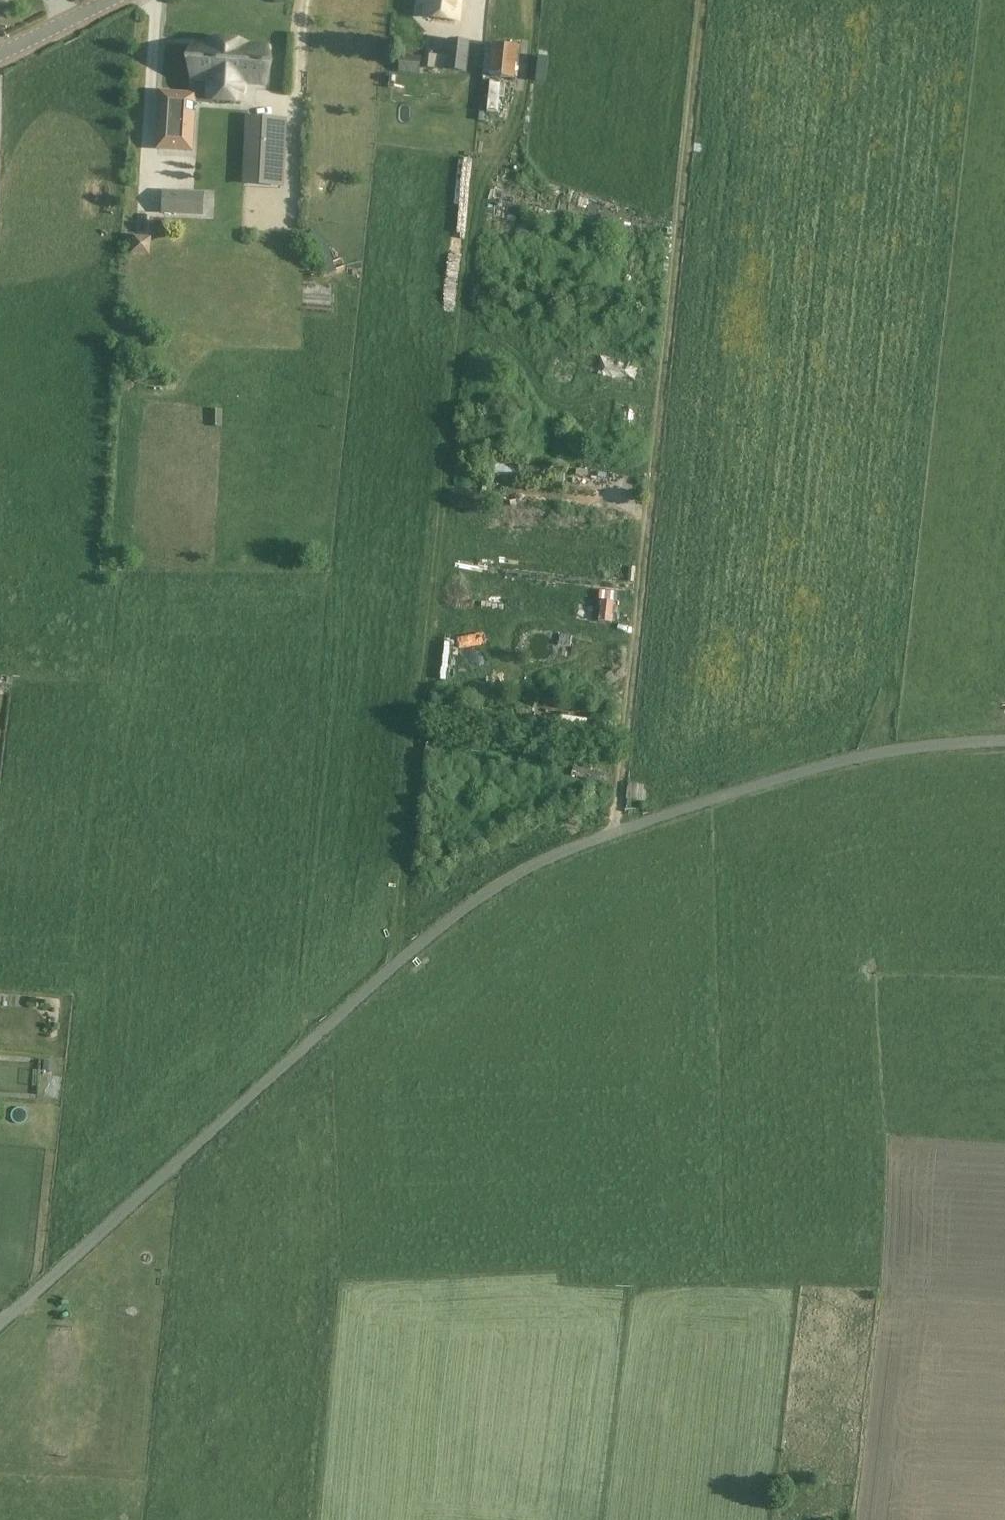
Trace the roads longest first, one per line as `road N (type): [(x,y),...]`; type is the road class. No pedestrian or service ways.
road 1 (unclassified): [(0,1326),(394,969),(499,889),(609,839),(745,793),(843,767),(1004,745)]

